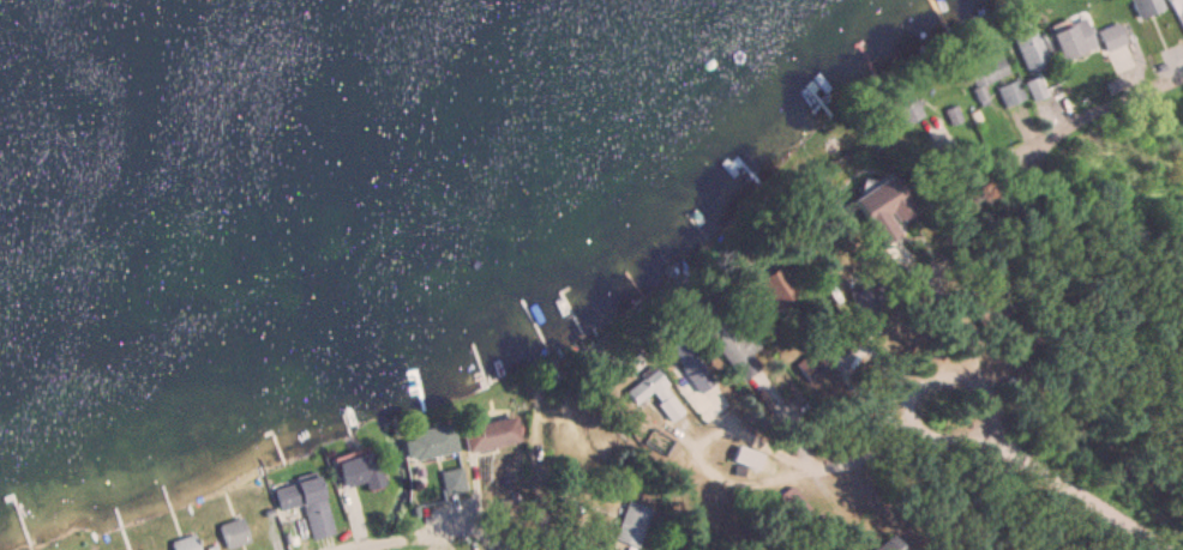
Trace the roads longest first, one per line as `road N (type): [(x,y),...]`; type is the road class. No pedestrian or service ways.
road 1 (residential): [(997,439),(979,388),(965,379),(927,377),(907,399),(912,434),(997,439)]
road 2 (residential): [(232,549),(464,490)]
road 3 (residential): [(967,167),(1182,76)]
road 4 (residential): [(1161,549),(997,439)]

